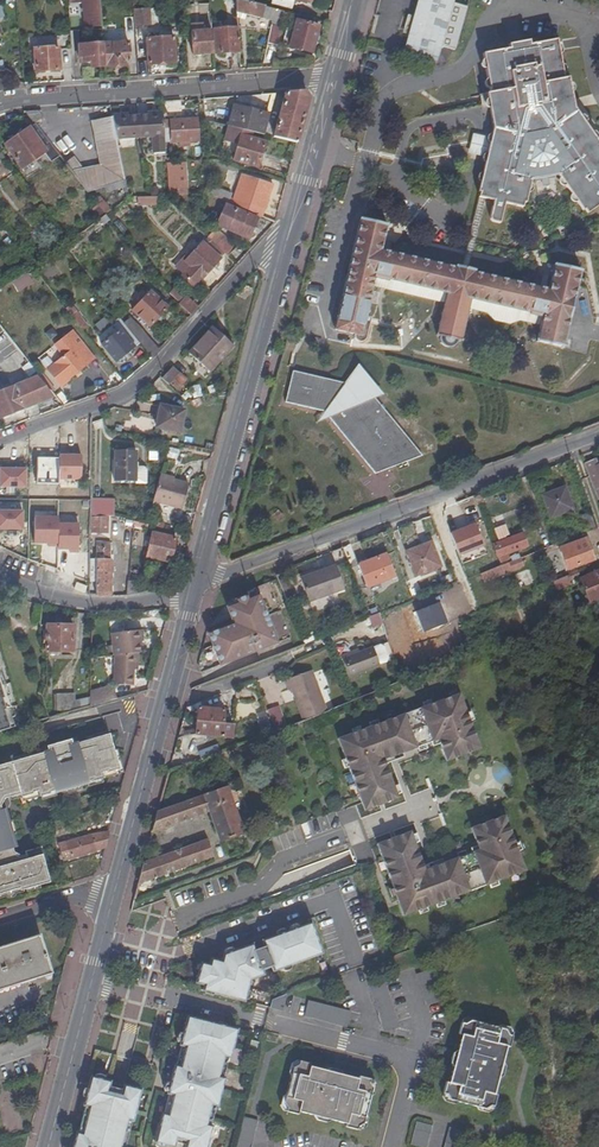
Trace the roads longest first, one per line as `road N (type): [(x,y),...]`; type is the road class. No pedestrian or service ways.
road 1 (residential): [(197,584),(598,434)]
road 2 (residential): [(91,984),(414,1061),(392,1146)]
road 3 (residential): [(0,440),(131,388),(255,257),(285,252)]
road 4 (secondary): [(197,584),(285,252)]
road 5 (residential): [(0,102),(332,82)]
road 6 (secondary): [(113,899),(197,584)]
road 7 (residential): [(0,575),(42,595),(96,605),(138,603),(197,584)]
road 8 (secondary): [(285,252),(332,82)]
road 9 (secondary): [(48,1146),(91,984)]

